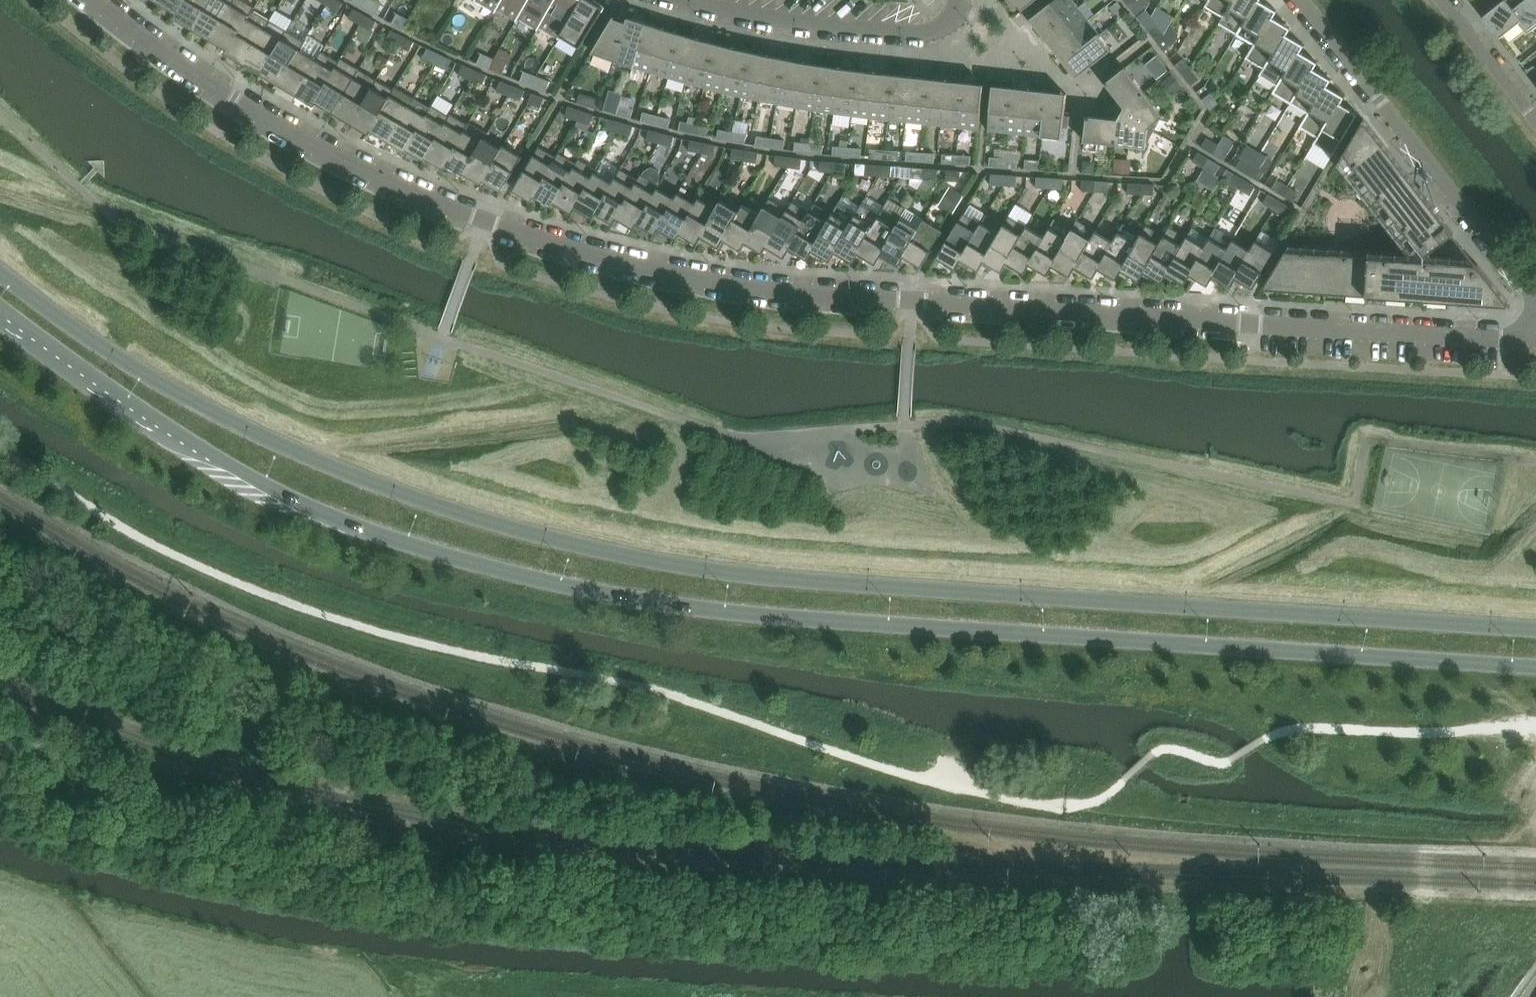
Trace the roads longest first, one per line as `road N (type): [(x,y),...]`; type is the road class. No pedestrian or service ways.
road 1 (secondary): [(0,312),(206,453),(330,517),(488,569),(727,612),(1535,666)]
road 2 (secondary): [(1535,628),(777,579),(551,540),(259,436),(155,380),(0,271)]
road 3 (residential): [(1535,338),(730,285),(582,251),(487,222),(302,139),(167,55),(97,0)]
road 4 (residential): [(1301,0),(1535,301)]
road 5 (residential): [(690,0),(916,32),(949,20),(959,0)]
road 6 (residential): [(1535,121),(1442,0)]

